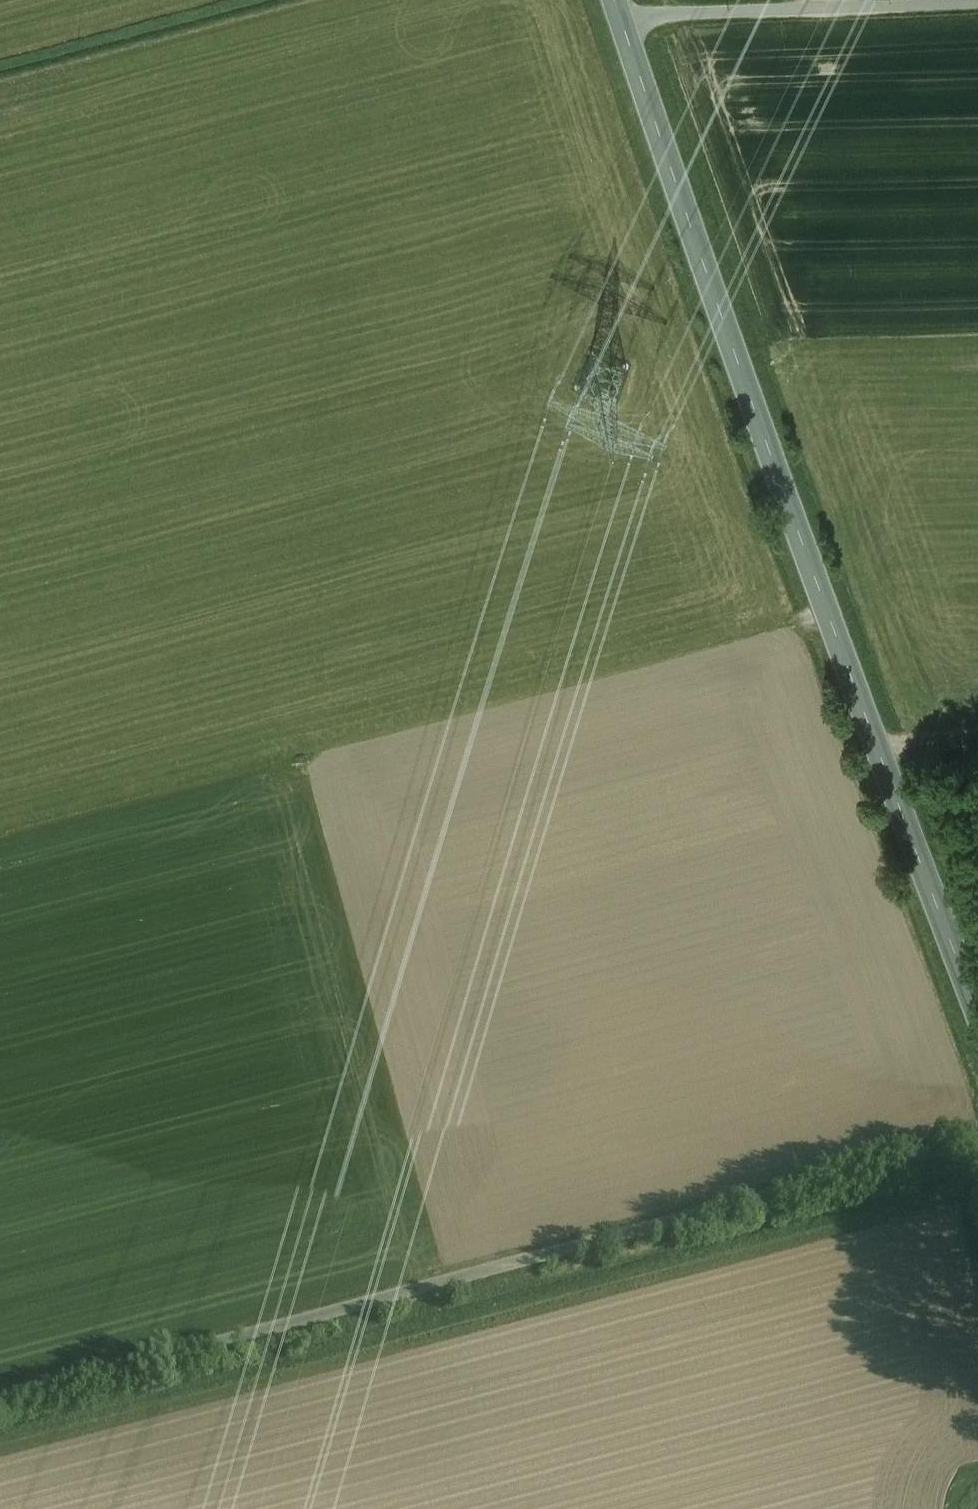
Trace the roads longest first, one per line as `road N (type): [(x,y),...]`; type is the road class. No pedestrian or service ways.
road 1 (secondary): [(616,0),(810,564),(977,1011)]
road 2 (unclassified): [(0,1399),(977,1141)]

